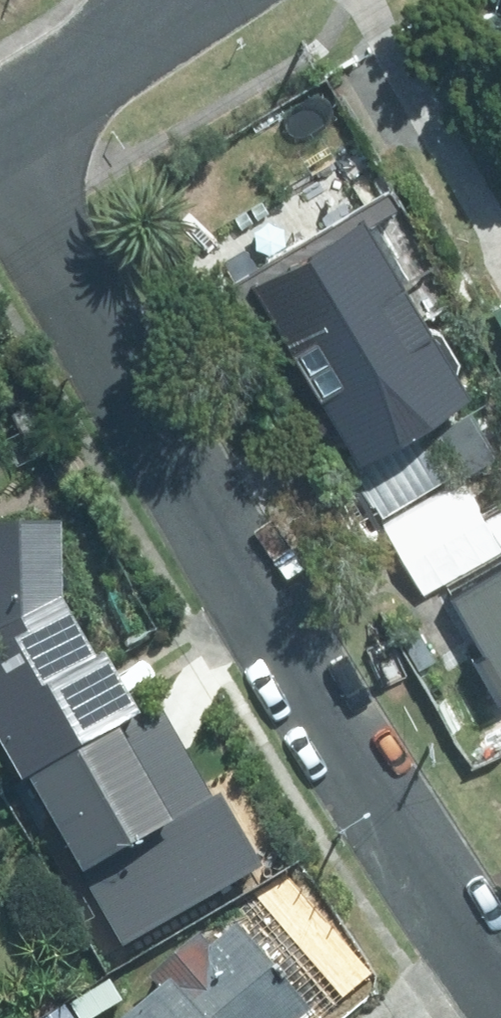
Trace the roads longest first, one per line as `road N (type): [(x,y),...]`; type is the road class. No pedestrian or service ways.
road 1 (residential): [(500,975),(315,699),(0,132)]
road 2 (residential): [(189,0),(0,126)]

